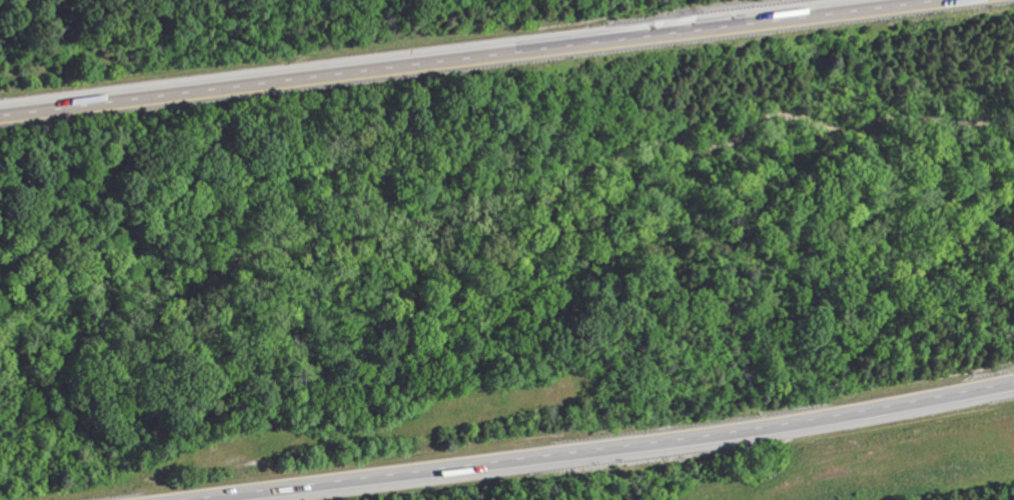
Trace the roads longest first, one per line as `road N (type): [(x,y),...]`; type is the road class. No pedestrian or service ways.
road 1 (motorway): [(891,0),(0,110)]
road 2 (motorway): [(203,499),(739,433),(1013,384)]

